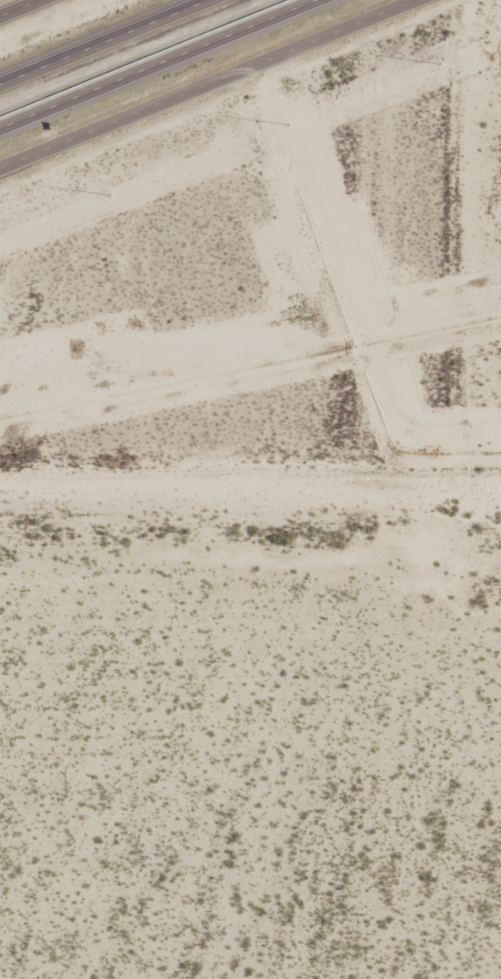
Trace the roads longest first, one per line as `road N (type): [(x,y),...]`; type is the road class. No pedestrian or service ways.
road 1 (residential): [(459,0),(0,184)]
road 2 (motorway): [(0,127),(314,0)]
road 3 (motorway): [(208,0),(0,84)]

